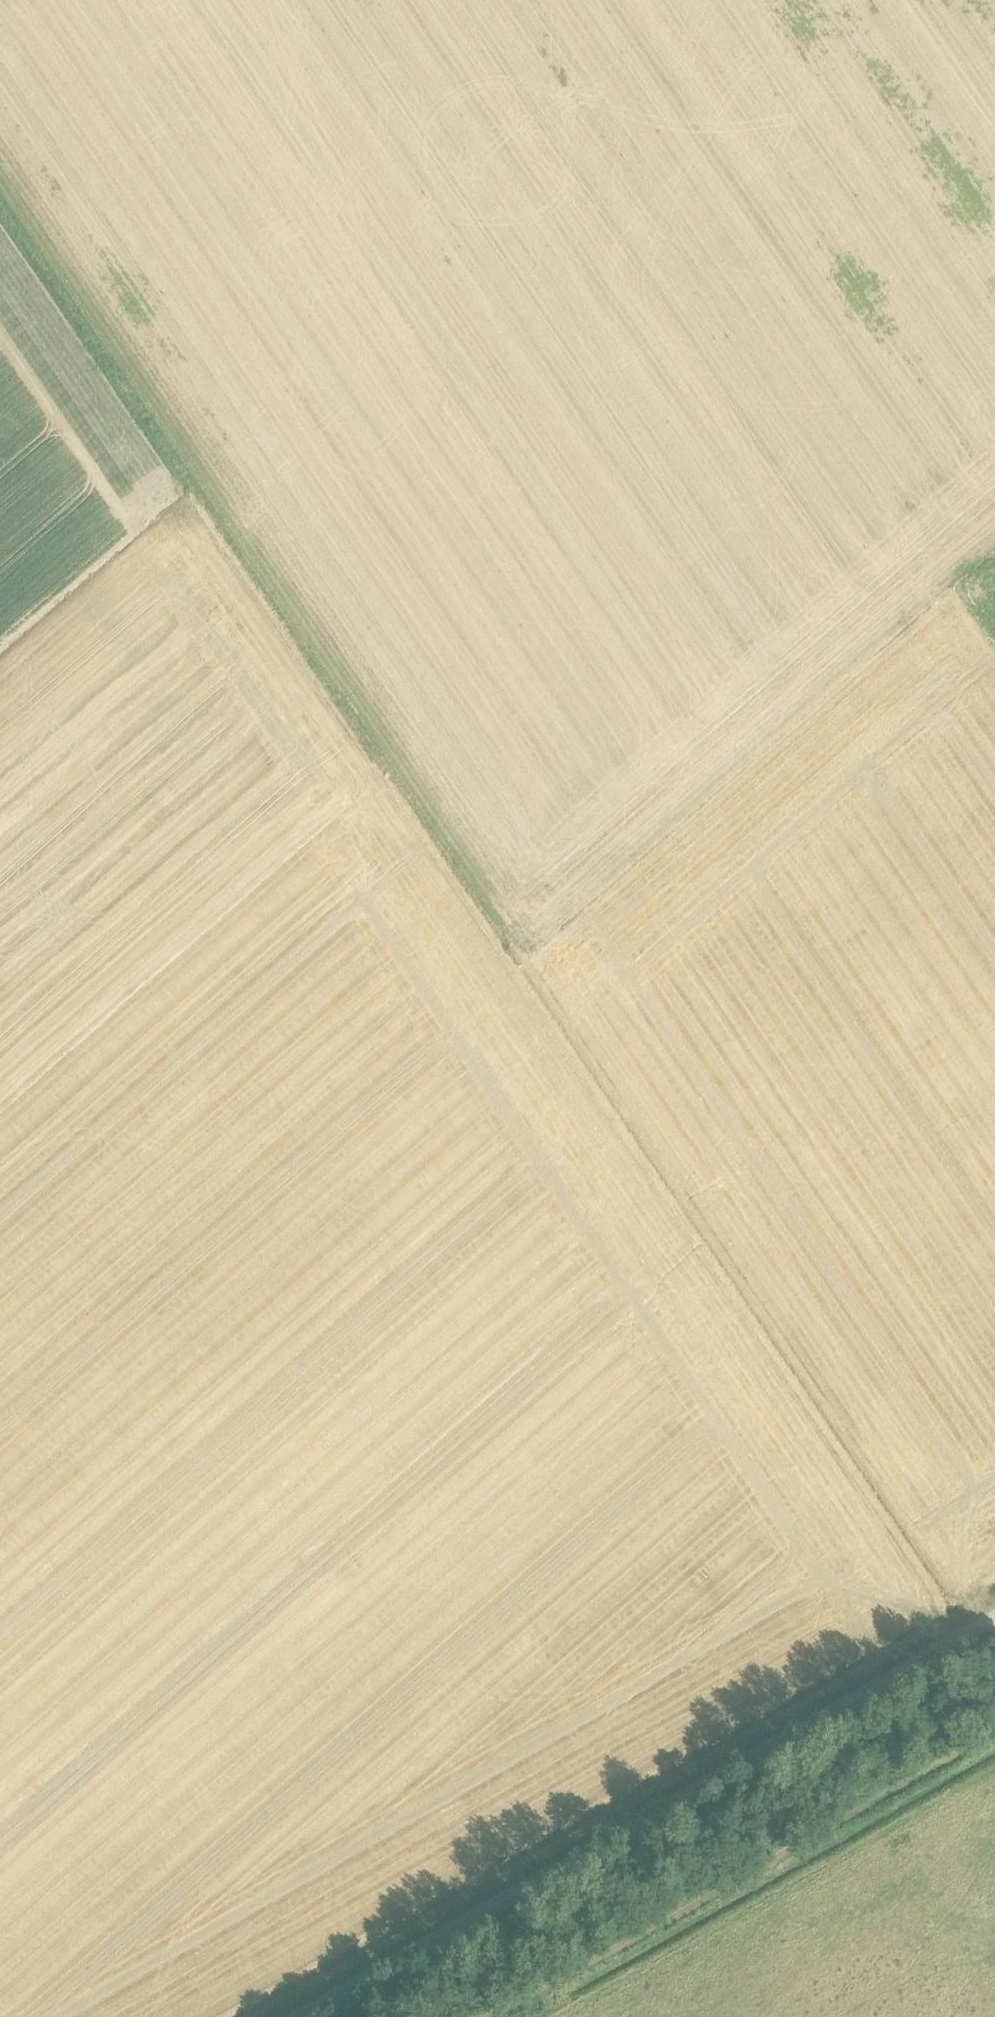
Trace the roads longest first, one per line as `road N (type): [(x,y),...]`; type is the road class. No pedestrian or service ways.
road 1 (unclassified): [(289,2016),(994,1609)]
road 2 (track): [(487,2016),(994,1727)]

